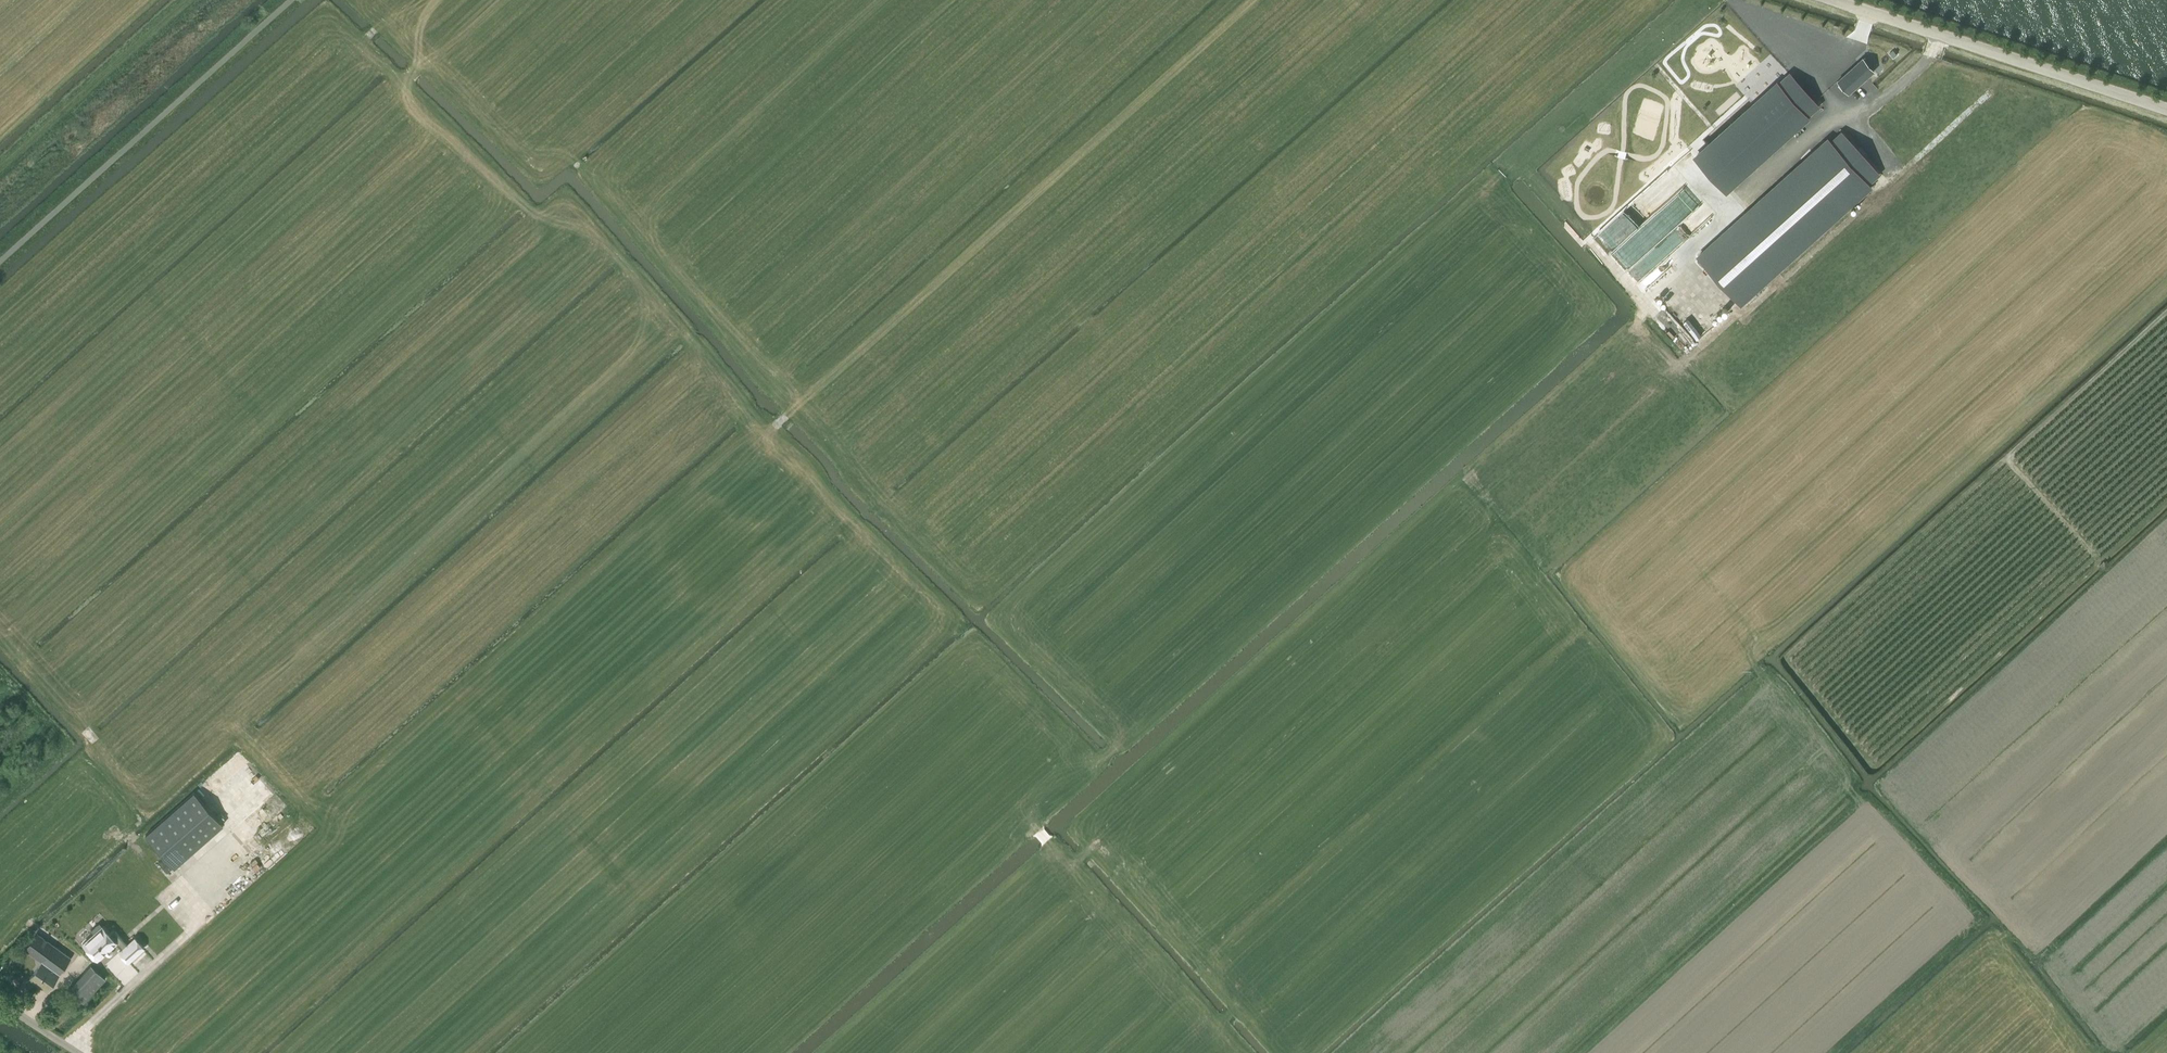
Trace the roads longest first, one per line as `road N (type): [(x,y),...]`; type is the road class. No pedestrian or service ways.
road 1 (unclassified): [(2166,112),(1828,0)]
road 2 (track): [(0,172),(193,0)]

